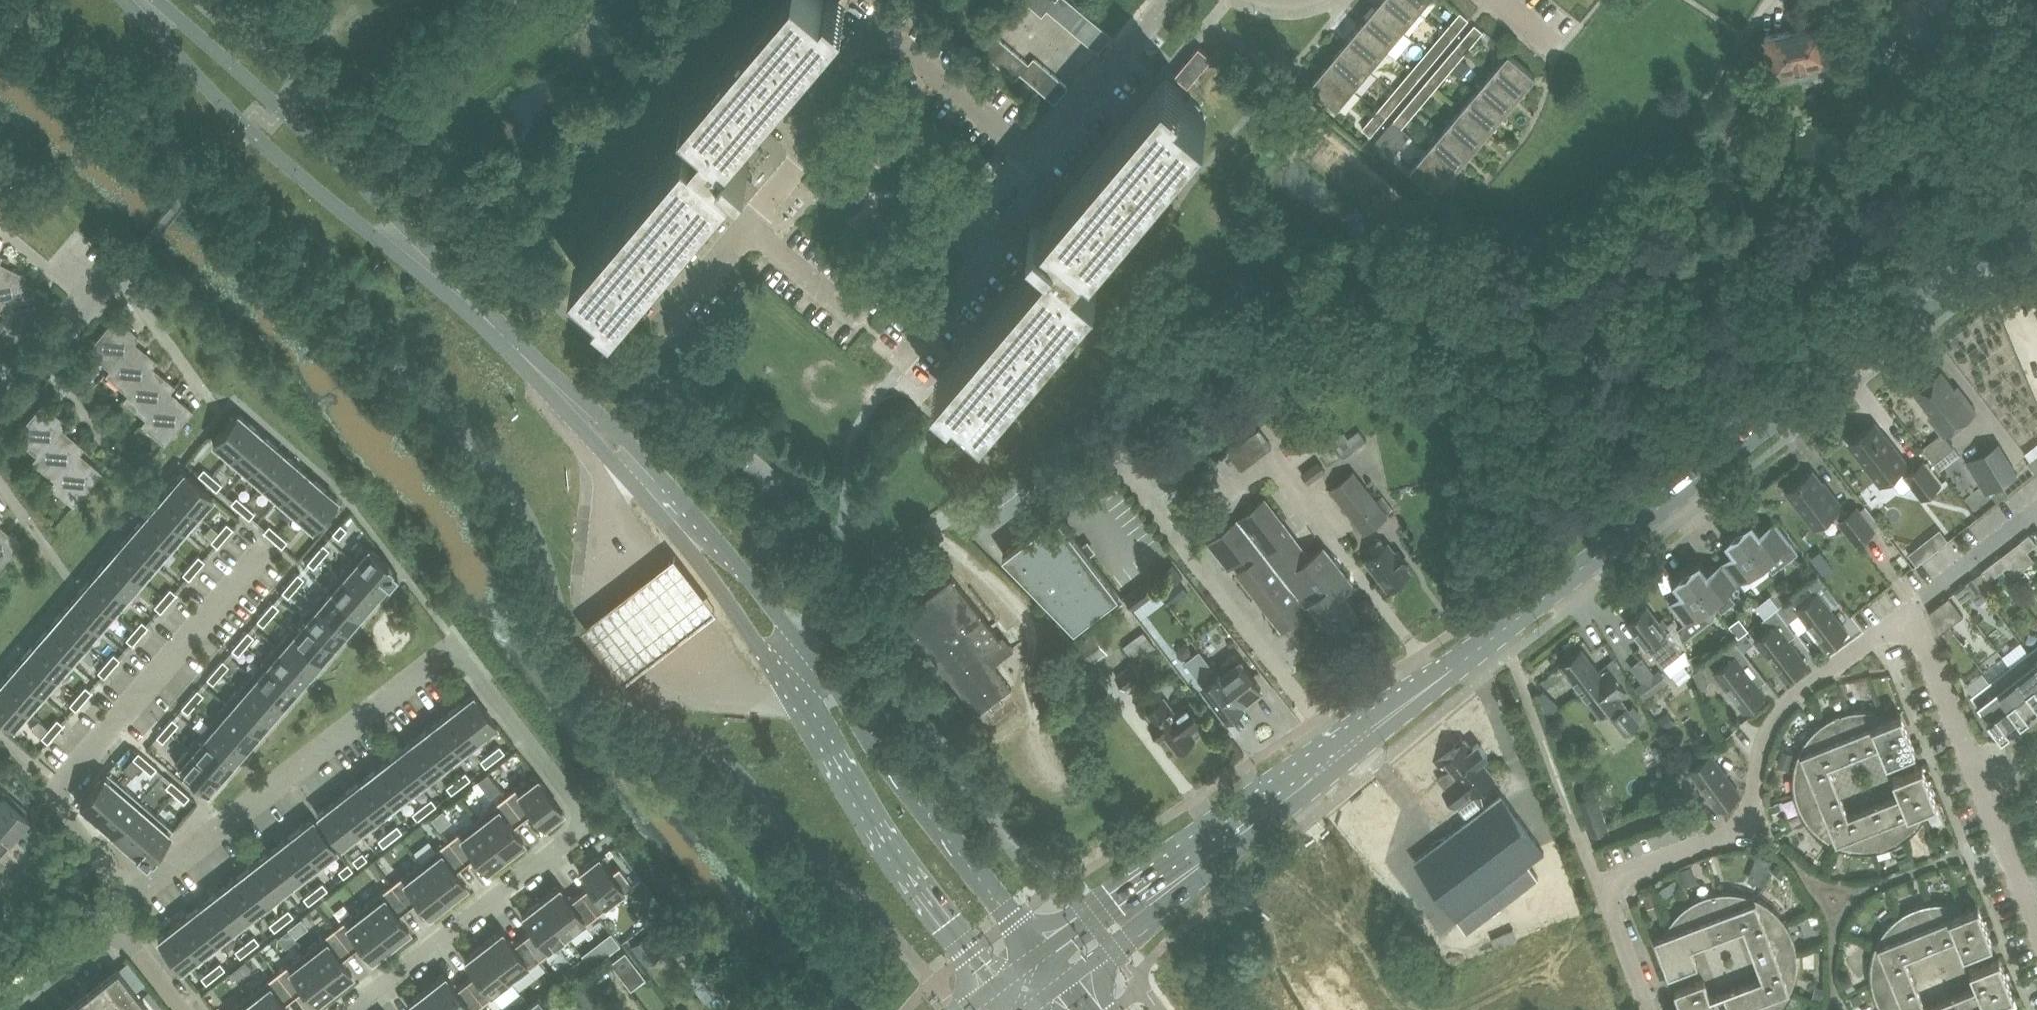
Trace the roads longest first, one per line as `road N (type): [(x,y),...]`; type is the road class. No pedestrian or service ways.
road 1 (primary): [(1447,671),(2036,214)]
road 2 (residential): [(1035,159),(877,27),(803,113),(800,160),(662,328)]
road 3 (residential): [(349,1009),(591,822),(455,646)]
road 4 (primary): [(127,0),(296,173),(492,325)]
road 5 (primary): [(492,325),(424,245),(153,0)]
road 6 (residential): [(128,899),(51,797),(271,542)]
road 7 (primary): [(788,658),(668,503),(492,325)]
road 8 (residential): [(1603,894),(1620,872),(1738,829),(1772,712),(1910,613)]
road 9 (residential): [(128,899),(455,646)]
road 10 (primary): [(1036,953),(843,698),(788,658)]
road 11 (primary): [(788,658),(835,760),(895,856),(993,985)]
road 12 (primary): [(1285,777),(1036,953)]
road 13 (primary): [(1062,983),(1298,797)]
road 14 (residential): [(1603,894),(1511,654)]
road 15 (residential): [(1425,1008),(1298,797)]
road 16 (residential): [(903,357),(971,276),(986,217),(1035,159)]
road 17 (track): [(1832,0),(1954,46),(2036,40)]
road 18 (residential): [(1035,159),(1169,0)]
road 19 (residential): [(1618,933),(1425,1008)]
road 20 (primary): [(1298,797),(1447,671)]
road 21 (primary): [(1447,671),(1285,777)]
road 22 (residential): [(1984,786),(1910,613)]
road 23 (residential): [(2036,919),(1984,786)]
road 24 (residential): [(0,1001),(107,916)]

